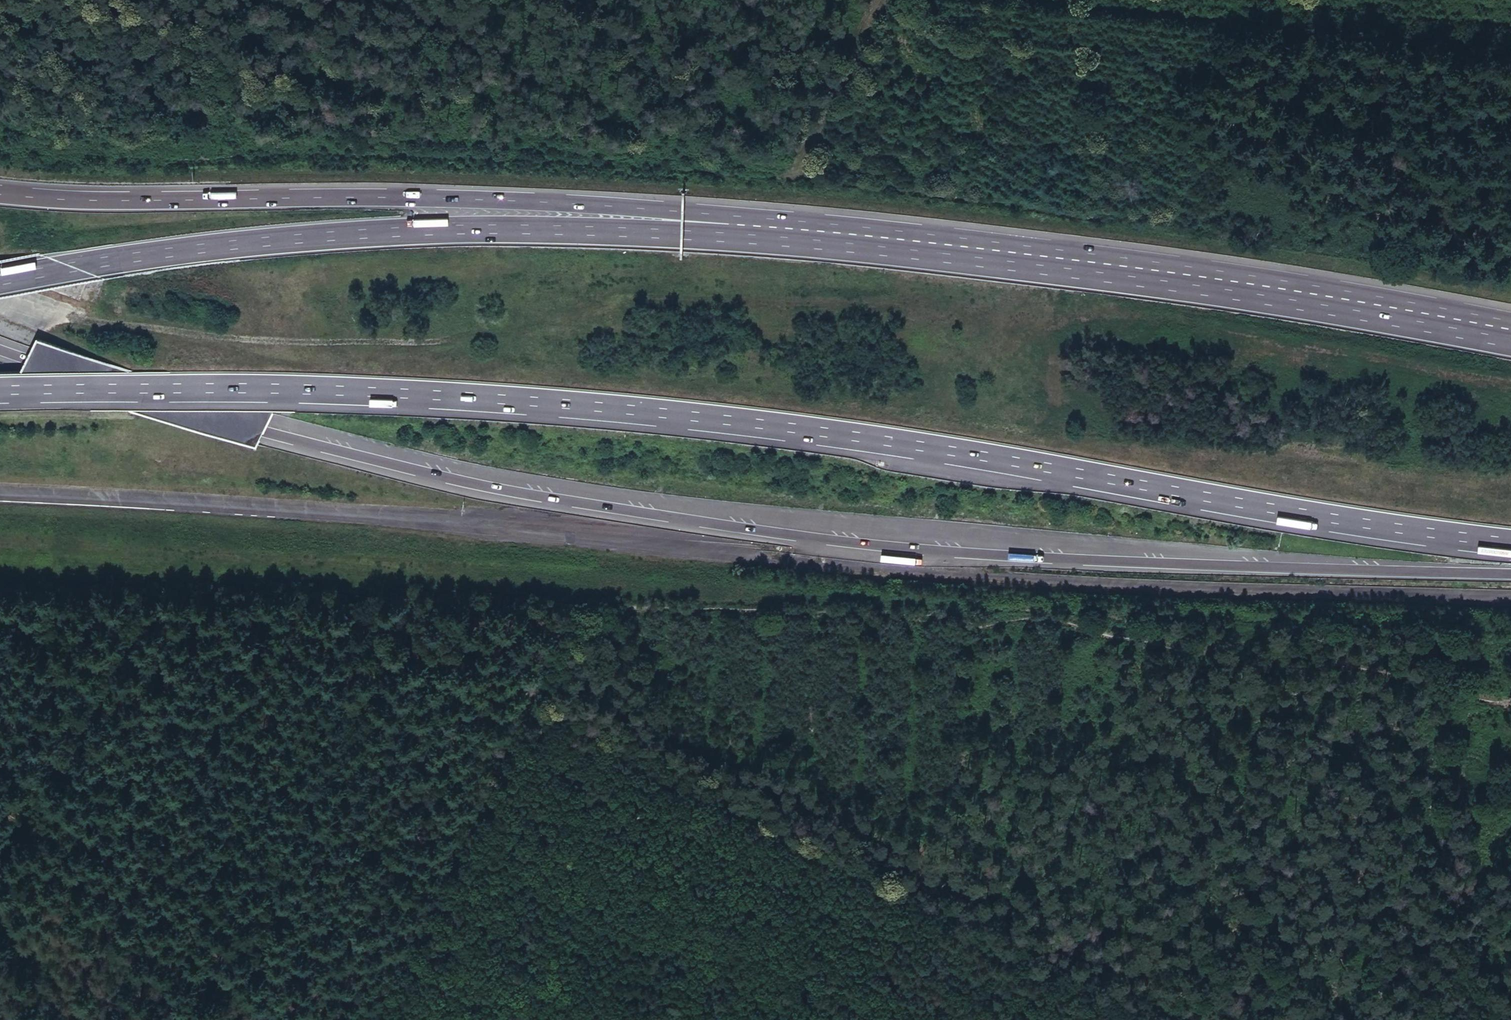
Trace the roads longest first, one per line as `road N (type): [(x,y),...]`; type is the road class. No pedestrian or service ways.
road 1 (motorway): [(0,345),(276,431),(580,499),(1016,549),(1510,574)]
road 2 (motorway): [(0,389),(233,386),(673,413),(1510,544)]
road 3 (track): [(1510,697),(1493,701),(1354,668),(1301,639),(1189,652),(1045,619),(973,627),(916,613),(593,606),(475,803),(377,1019)]
road 4 (motorway): [(895,240),(767,216),(415,196),(151,204),(0,195)]
road 5 (motorway): [(895,240),(420,230),(197,249),(0,278)]
road 6 (track): [(536,701),(1256,1019)]
road 7 (motorway): [(1510,331),(1307,293),(895,240)]
road 8 (track): [(593,606),(0,596)]
road 9 (track): [(1029,0),(1510,48)]
road 10 (track): [(880,0),(798,166)]

